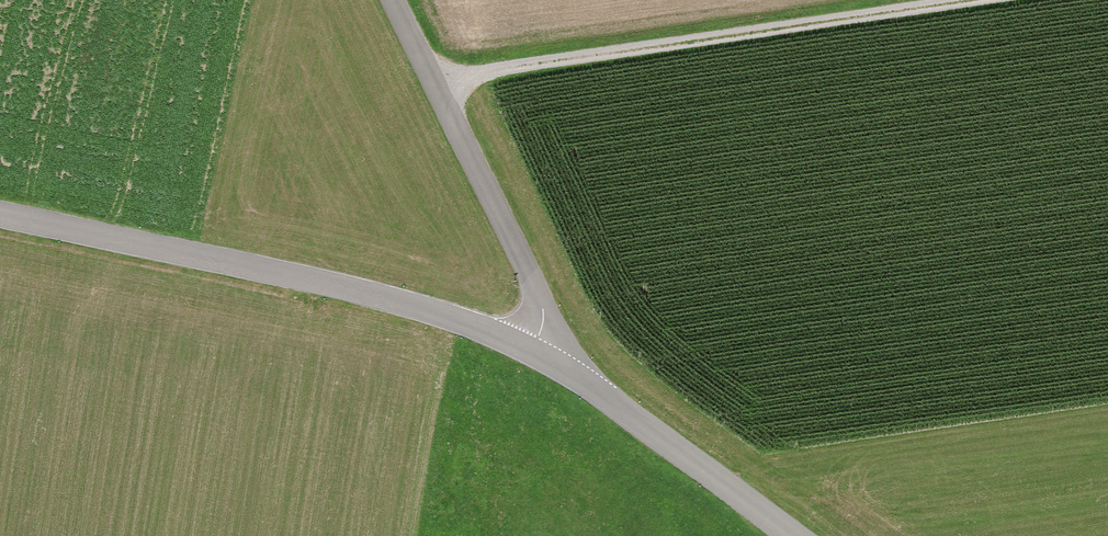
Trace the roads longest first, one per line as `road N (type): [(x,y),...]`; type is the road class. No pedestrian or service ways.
road 1 (track): [(437,84),(1015,0)]
road 2 (unclassified): [(535,350),(346,287),(0,214)]
road 3 (unclassified): [(395,0),(541,305),(535,350)]
road 4 (unclassified): [(795,535),(535,350)]

